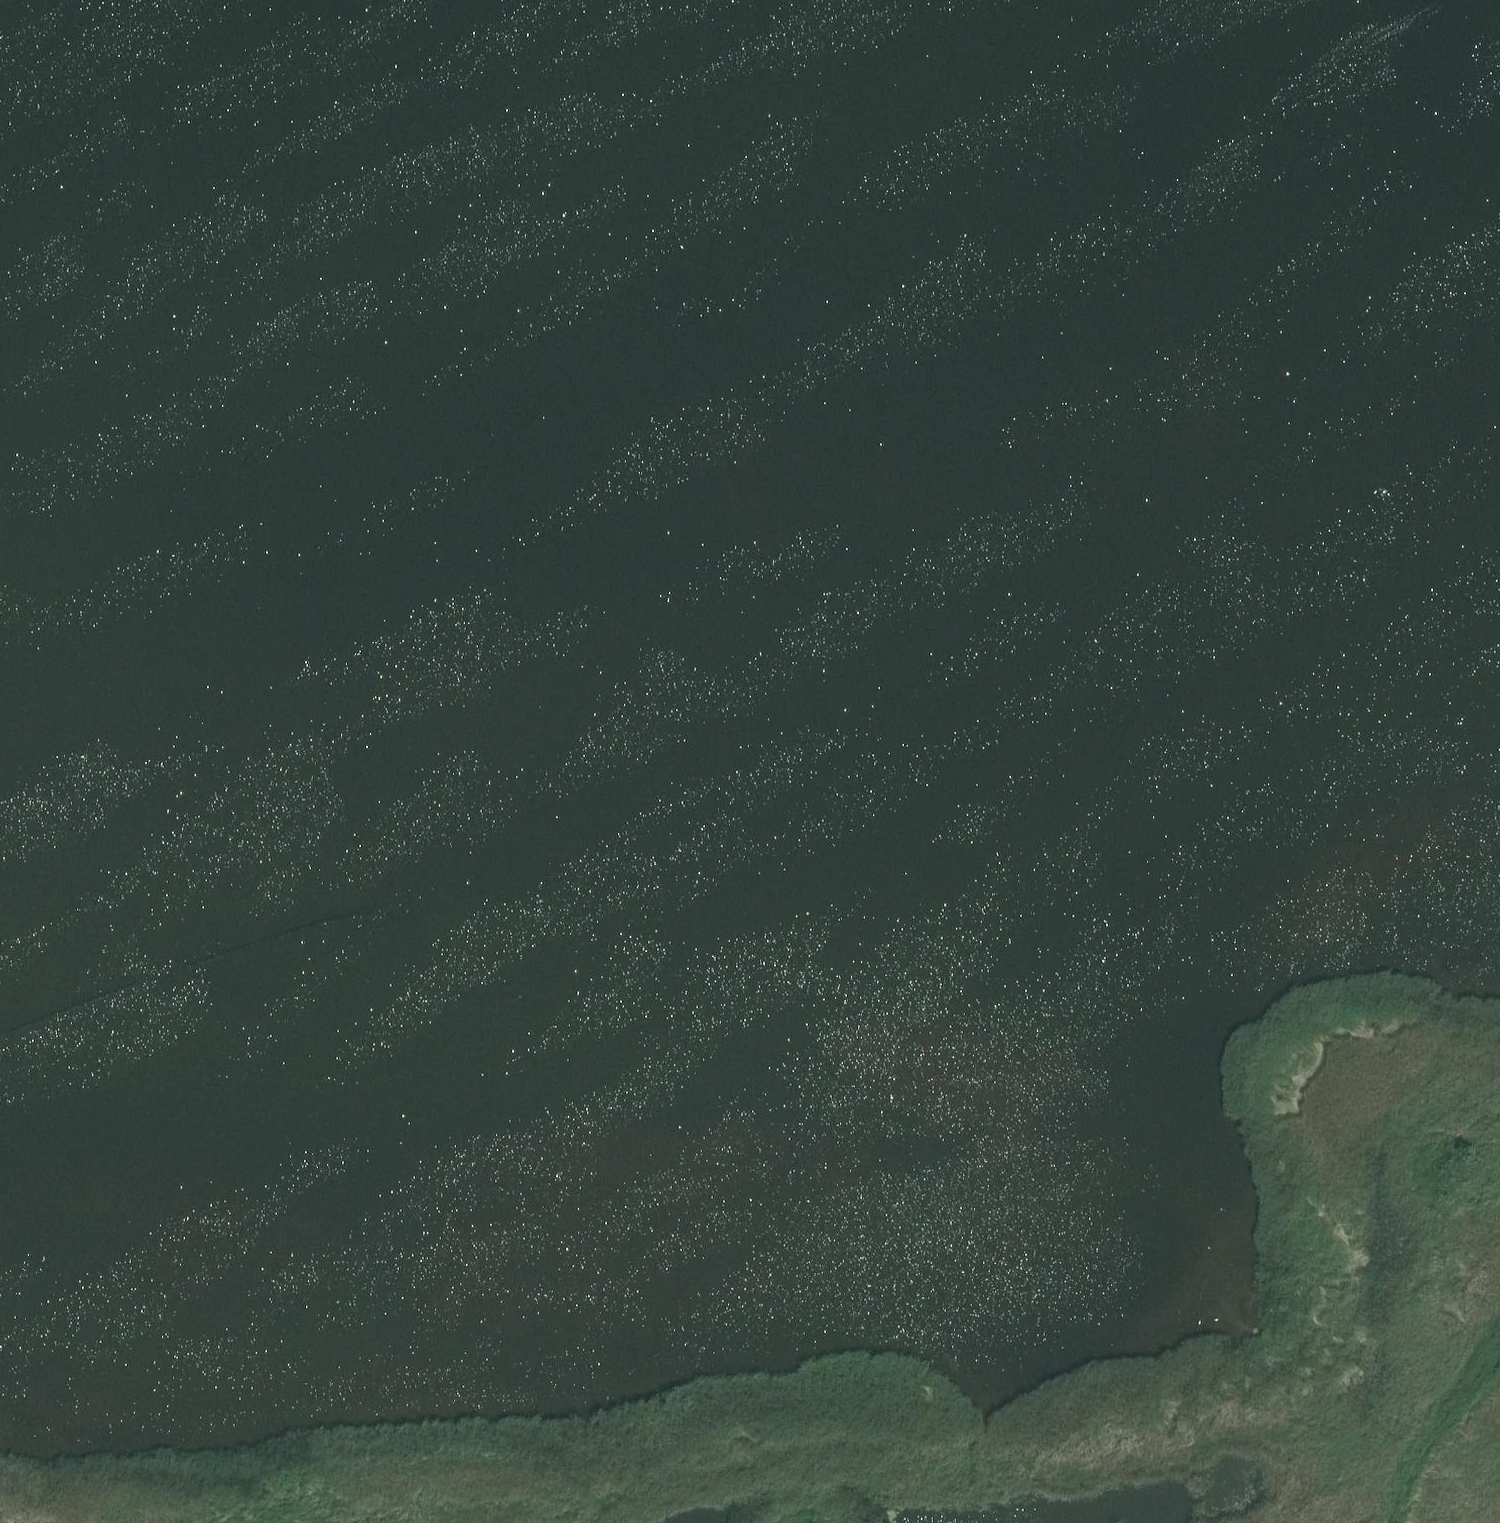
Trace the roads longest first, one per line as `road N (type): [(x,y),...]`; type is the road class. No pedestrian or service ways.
road 1 (track): [(1499,1331),(1411,1455),(1392,1522)]

